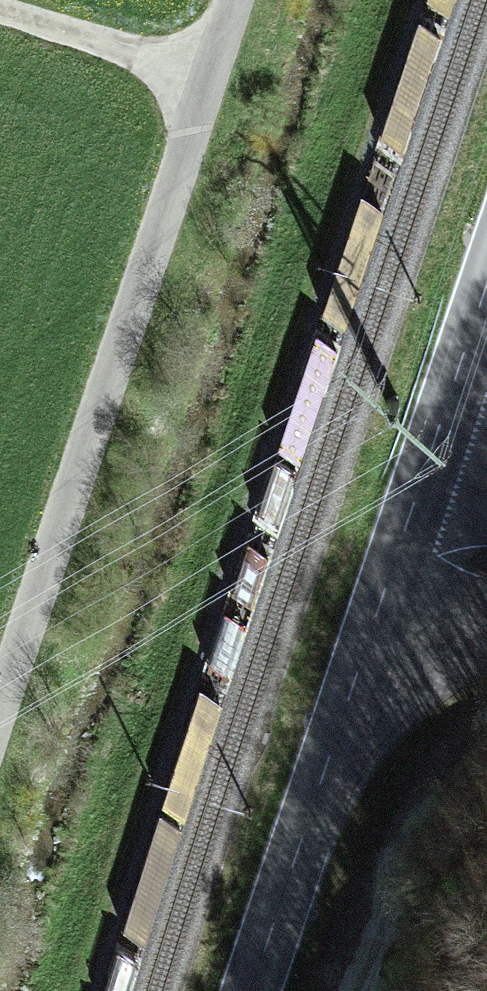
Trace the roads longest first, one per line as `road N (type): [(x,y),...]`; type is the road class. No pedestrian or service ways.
road 1 (unclassified): [(0,692),(219,0)]
road 2 (secondary): [(414,547),(270,990)]
road 3 (secondary): [(486,322),(414,547)]
road 4 (track): [(0,9),(197,68)]

